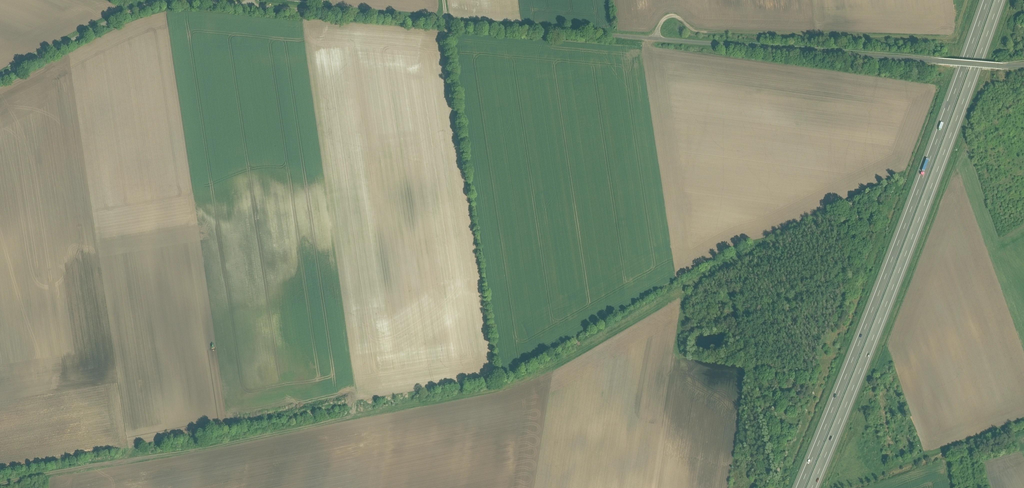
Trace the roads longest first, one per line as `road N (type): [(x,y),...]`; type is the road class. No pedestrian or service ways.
road 1 (unclassified): [(1023,66),(183,0)]
road 2 (motorway): [(988,0),(800,487)]
road 3 (motorway): [(812,487),(1000,0)]
road 4 (track): [(656,39),(673,16),(705,31),(945,37)]
road 5 (unclassified): [(171,0),(132,11),(0,77)]

